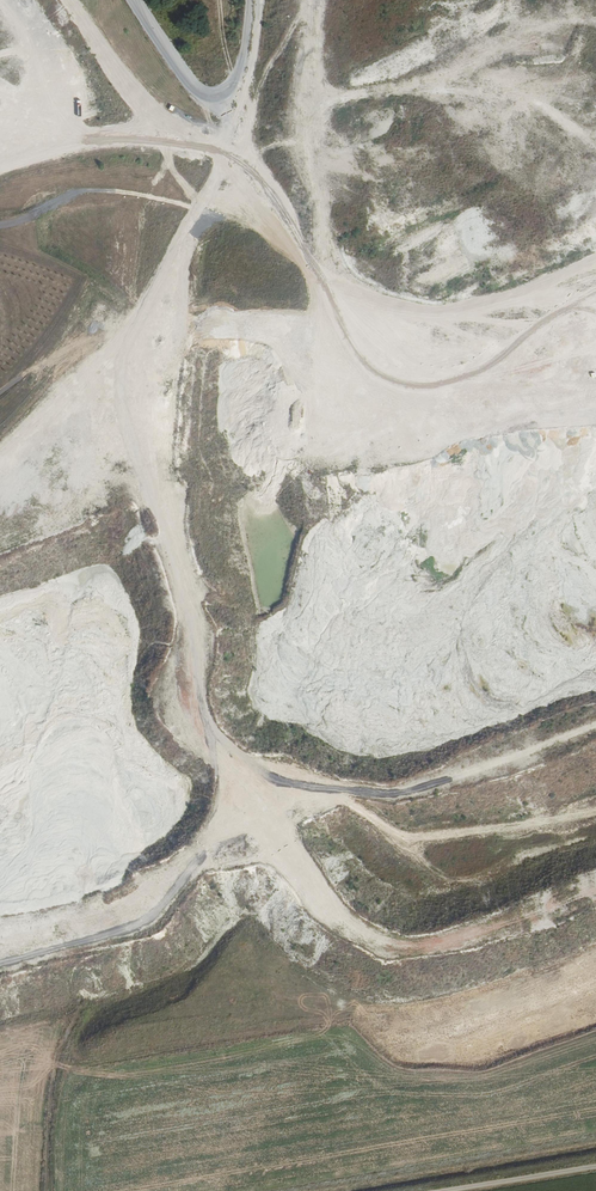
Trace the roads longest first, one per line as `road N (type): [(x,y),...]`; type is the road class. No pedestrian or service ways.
road 1 (track): [(595,594),(329,676),(286,713),(71,1034),(55,1084),(49,1190)]
road 2 (track): [(241,139),(213,148),(113,149),(0,171)]
road 3 (unclassified): [(133,0),(241,139)]
road 4 (track): [(168,145),(69,0)]
road 5 (track): [(473,1190),(595,1171)]

